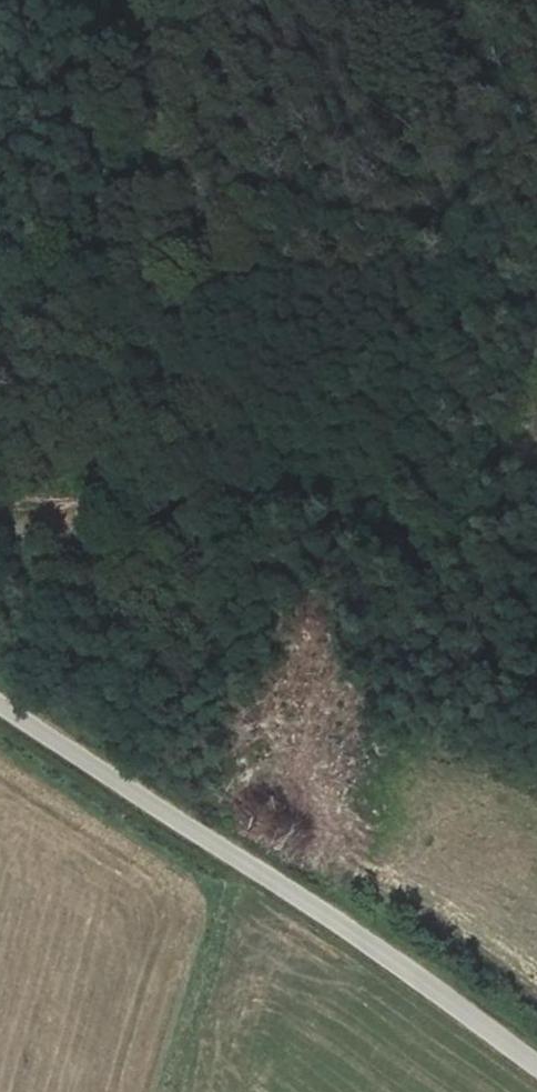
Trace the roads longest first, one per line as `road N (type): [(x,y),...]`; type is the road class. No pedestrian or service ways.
road 1 (unclassified): [(536,1052),(0,704)]

